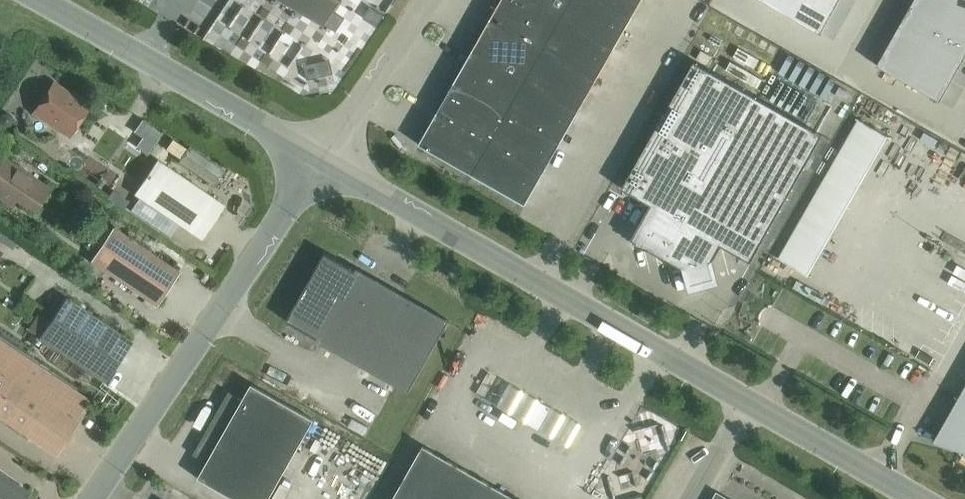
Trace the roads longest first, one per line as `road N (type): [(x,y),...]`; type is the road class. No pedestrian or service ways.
road 1 (unclassified): [(917,498),(324,162)]
road 2 (unclassified): [(96,498),(324,162)]
road 3 (unclassified): [(324,162),(40,0)]
road 4 (unclassified): [(324,162),(433,0)]

